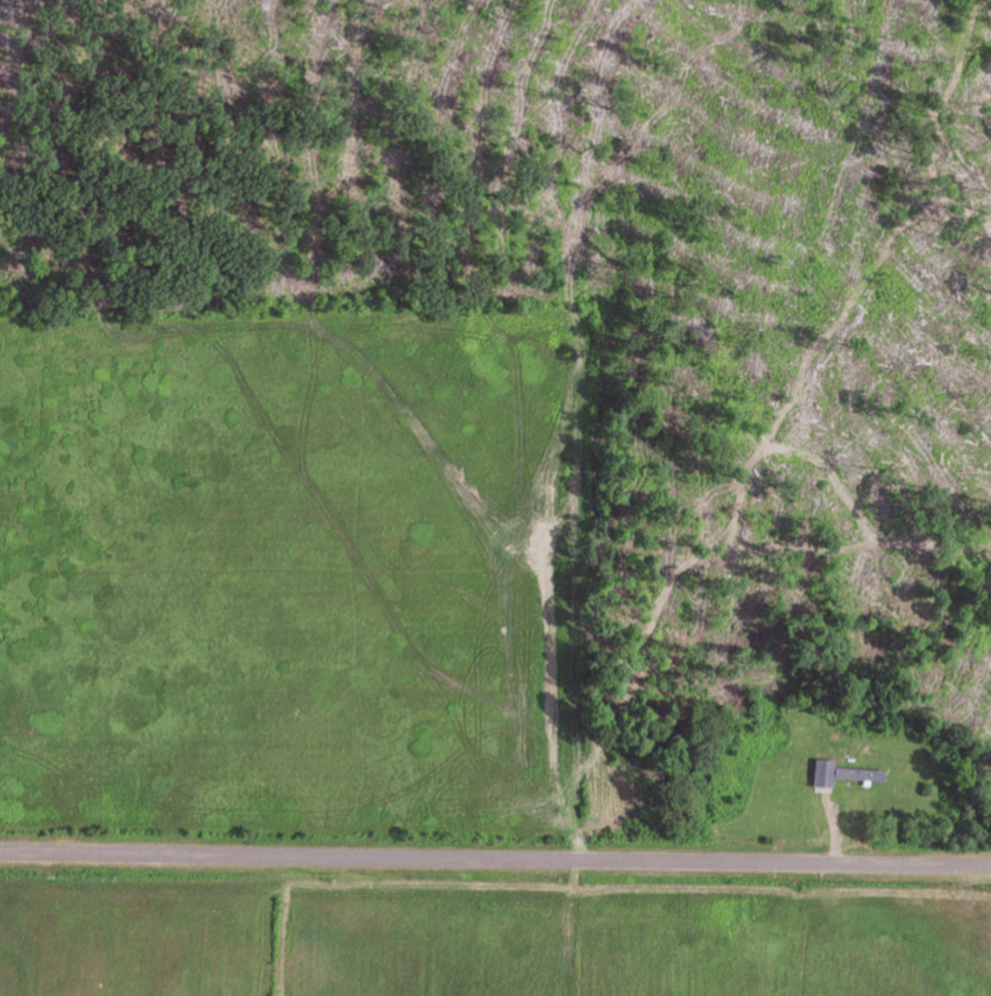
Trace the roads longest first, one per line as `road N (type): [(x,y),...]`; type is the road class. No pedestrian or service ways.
road 1 (residential): [(990,856),(0,850)]

